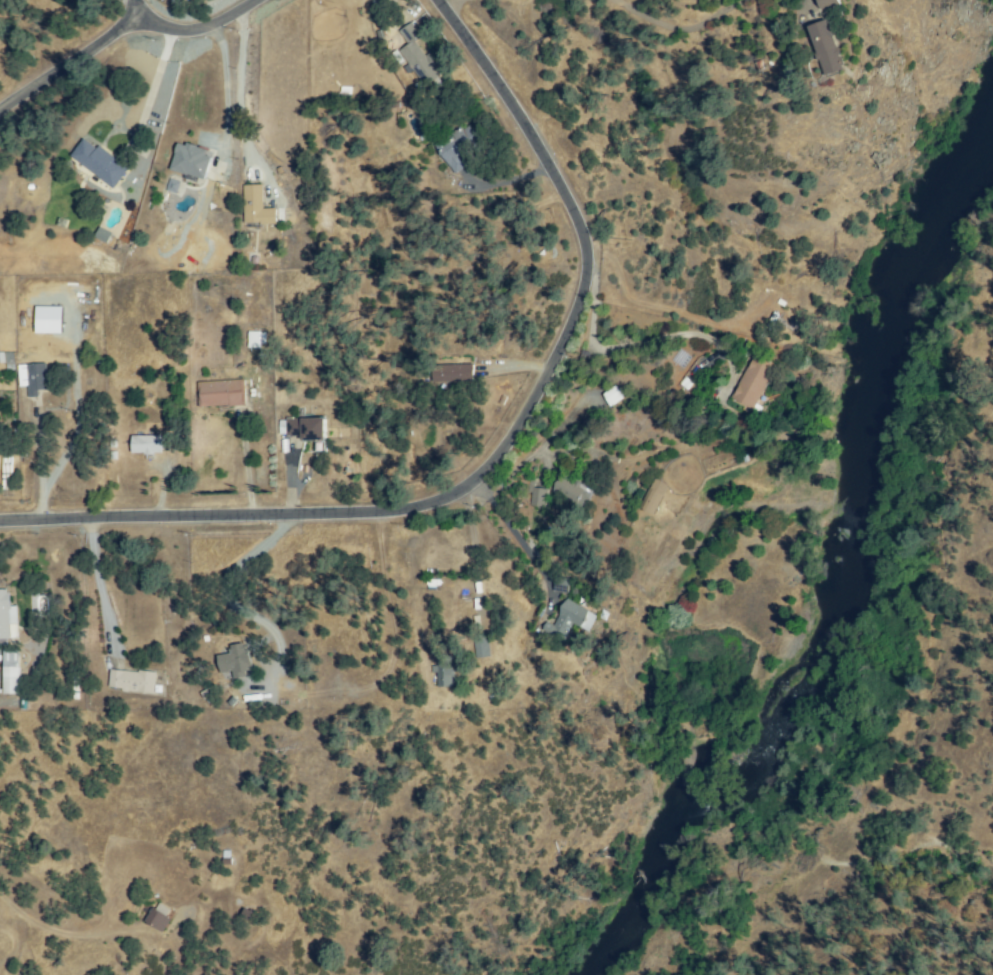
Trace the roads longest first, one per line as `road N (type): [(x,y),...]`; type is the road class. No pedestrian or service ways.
road 1 (residential): [(437,0),(531,135),(585,246),(575,318),(500,456),(463,490),(394,512),(0,523)]
road 2 (residential): [(135,0),(124,29),(0,111)]
road 3 (residential): [(134,16),(185,32),(258,0)]

